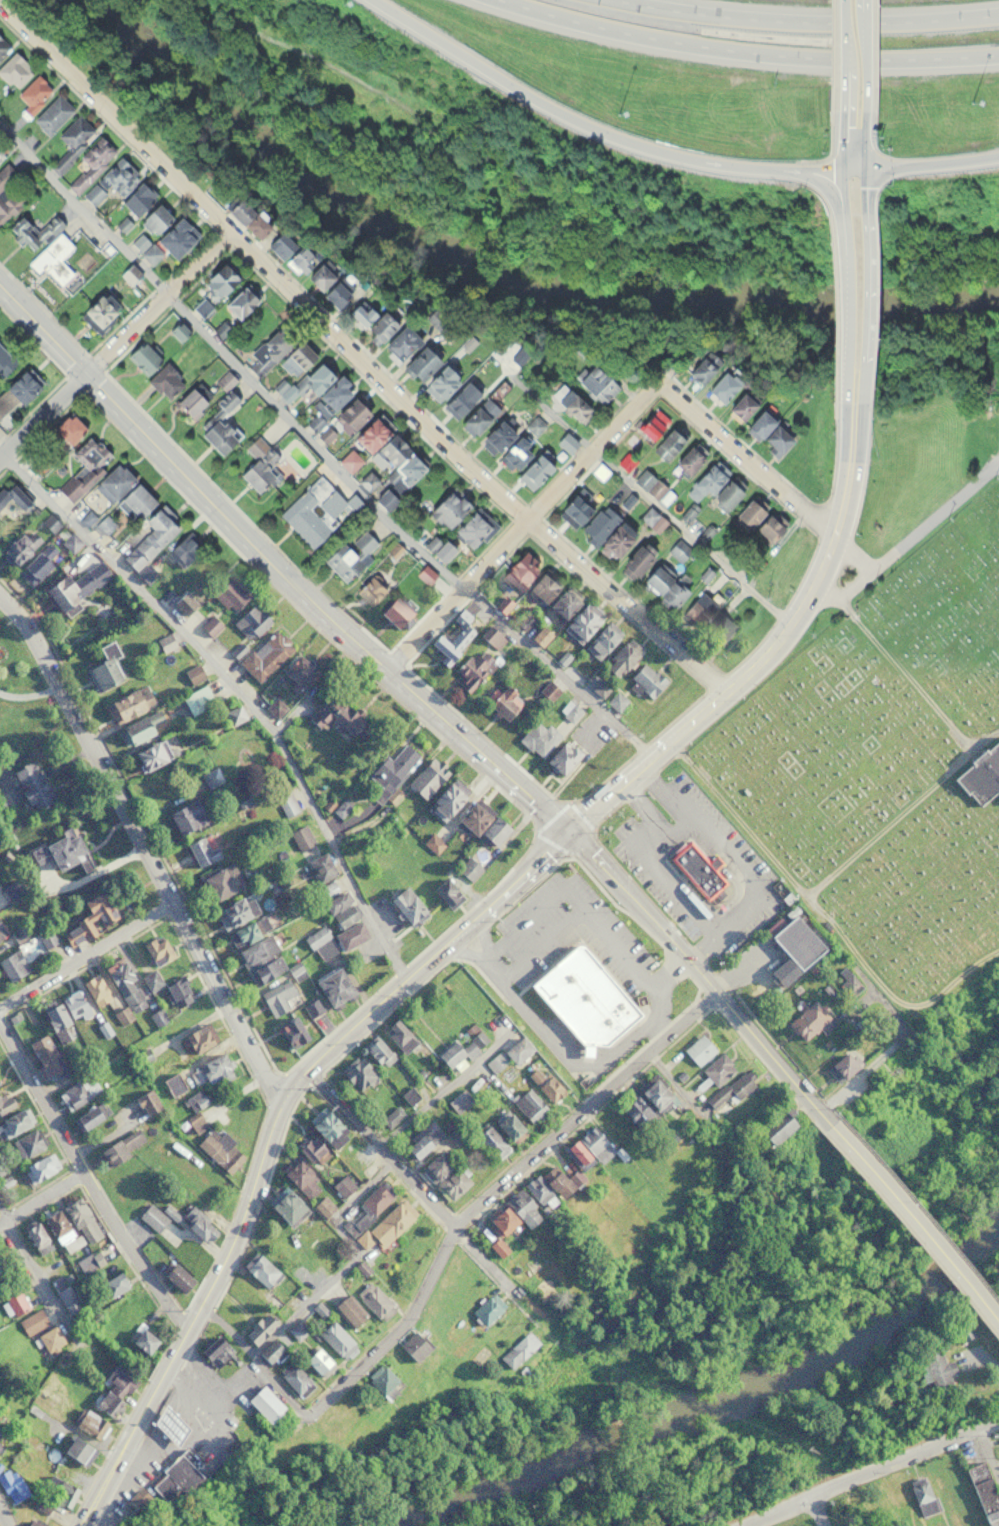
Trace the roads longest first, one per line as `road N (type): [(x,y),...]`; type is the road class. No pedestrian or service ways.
road 1 (primary): [(0,286),(383,667),(569,830)]
road 2 (residential): [(731,696),(531,518),(231,230)]
road 3 (residential): [(0,445),(171,615),(276,741),(405,983)]
road 4 (residential): [(383,667),(661,379),(836,533)]
road 5 (residential): [(309,1416),(418,1313),(457,1231),(716,1000)]
road 6 (residential): [(281,1098),(44,655),(0,600)]
road 7 (secondary): [(74,1525),(206,1303),(281,1098),(304,1068)]
road 8 (motorway): [(376,0),(566,116),(617,136),(743,165),(832,167)]
road 9 (motorway): [(508,0),(726,48),(890,58),(998,52)]
road 10 (primary): [(569,830),(731,696),(785,636),(836,533)]
road 11 (primary): [(830,1135),(569,830)]
road 12 (motorway): [(998,12),(778,19),(627,0)]
road 13 (secondary): [(304,1068),(569,830)]
road 14 (residential): [(535,1317),(304,1068)]
road 15 (residential): [(0,463),(231,230)]
road 16 (residential): [(231,230),(6,0)]
road 17 (residential): [(738,1525),(998,1418)]
road 18 (primary): [(998,1325),(830,1135)]
road 19 (residential): [(0,1010),(171,903)]
road 20 (primary): [(842,210),(847,400)]
road 21 (residential): [(190,1329),(82,1174)]
road 22 (primary): [(862,399),(863,211)]
road 23 (residential): [(82,1174),(0,1020)]
road 24 (motorway): [(832,167),(998,152)]
road 25 (residential): [(309,1416),(206,1303)]
road 26 (residential): [(0,1226),(74,1340)]

